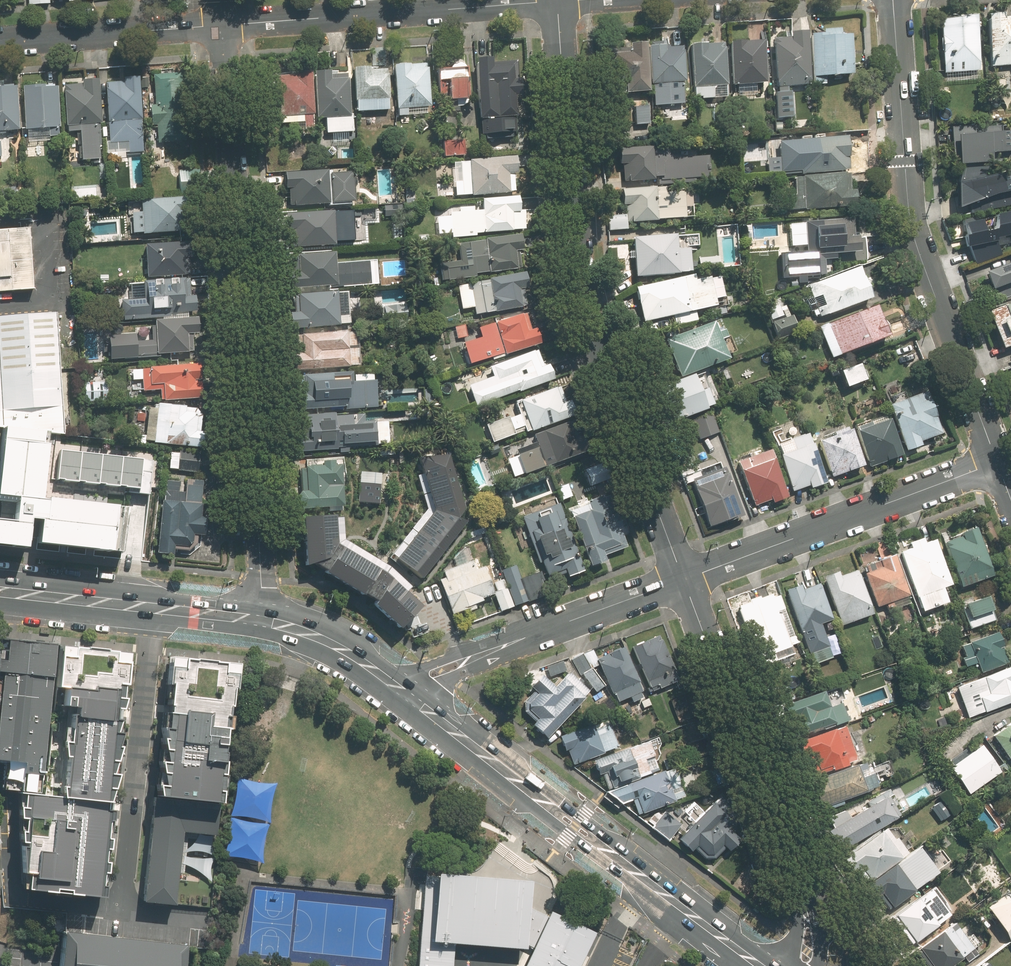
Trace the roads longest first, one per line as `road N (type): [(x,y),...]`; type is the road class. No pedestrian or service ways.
road 1 (residential): [(263,620),(222,24)]
road 2 (residential): [(683,579),(577,289),(559,1)]
road 3 (tertiary): [(999,462),(911,224),(894,0)]
road 4 (residential): [(795,965),(799,900),(683,579)]
road 5 (residential): [(222,24),(559,1)]
road 6 (residential): [(999,462),(683,579)]
road 7 (secondary): [(263,620),(0,593)]
road 8 (secondary): [(677,904),(565,836),(480,751)]
road 9 (secondary): [(480,751),(584,813),(677,904)]
road 10 (residential): [(0,41),(222,24)]
road 11 (residential): [(683,579),(479,655)]
road 12 (secondary): [(393,684),(333,645),(263,620)]

